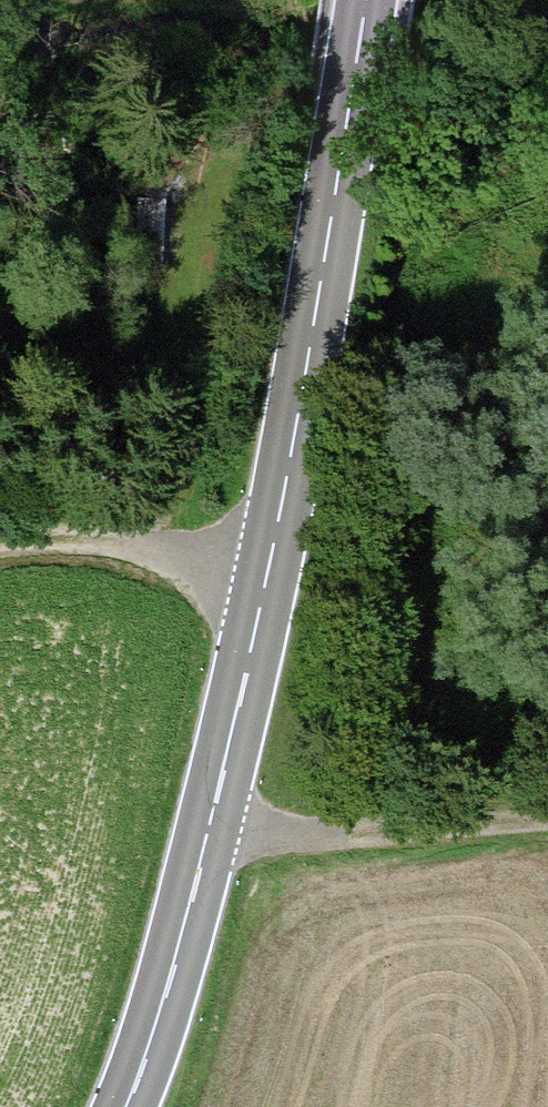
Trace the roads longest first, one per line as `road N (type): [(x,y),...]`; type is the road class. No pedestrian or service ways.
road 1 (tertiary): [(127,1106),(157,1028),(269,574),(367,0)]
road 2 (track): [(211,820),(355,833),(547,817)]
road 3 (track): [(269,574),(121,545),(0,545)]

